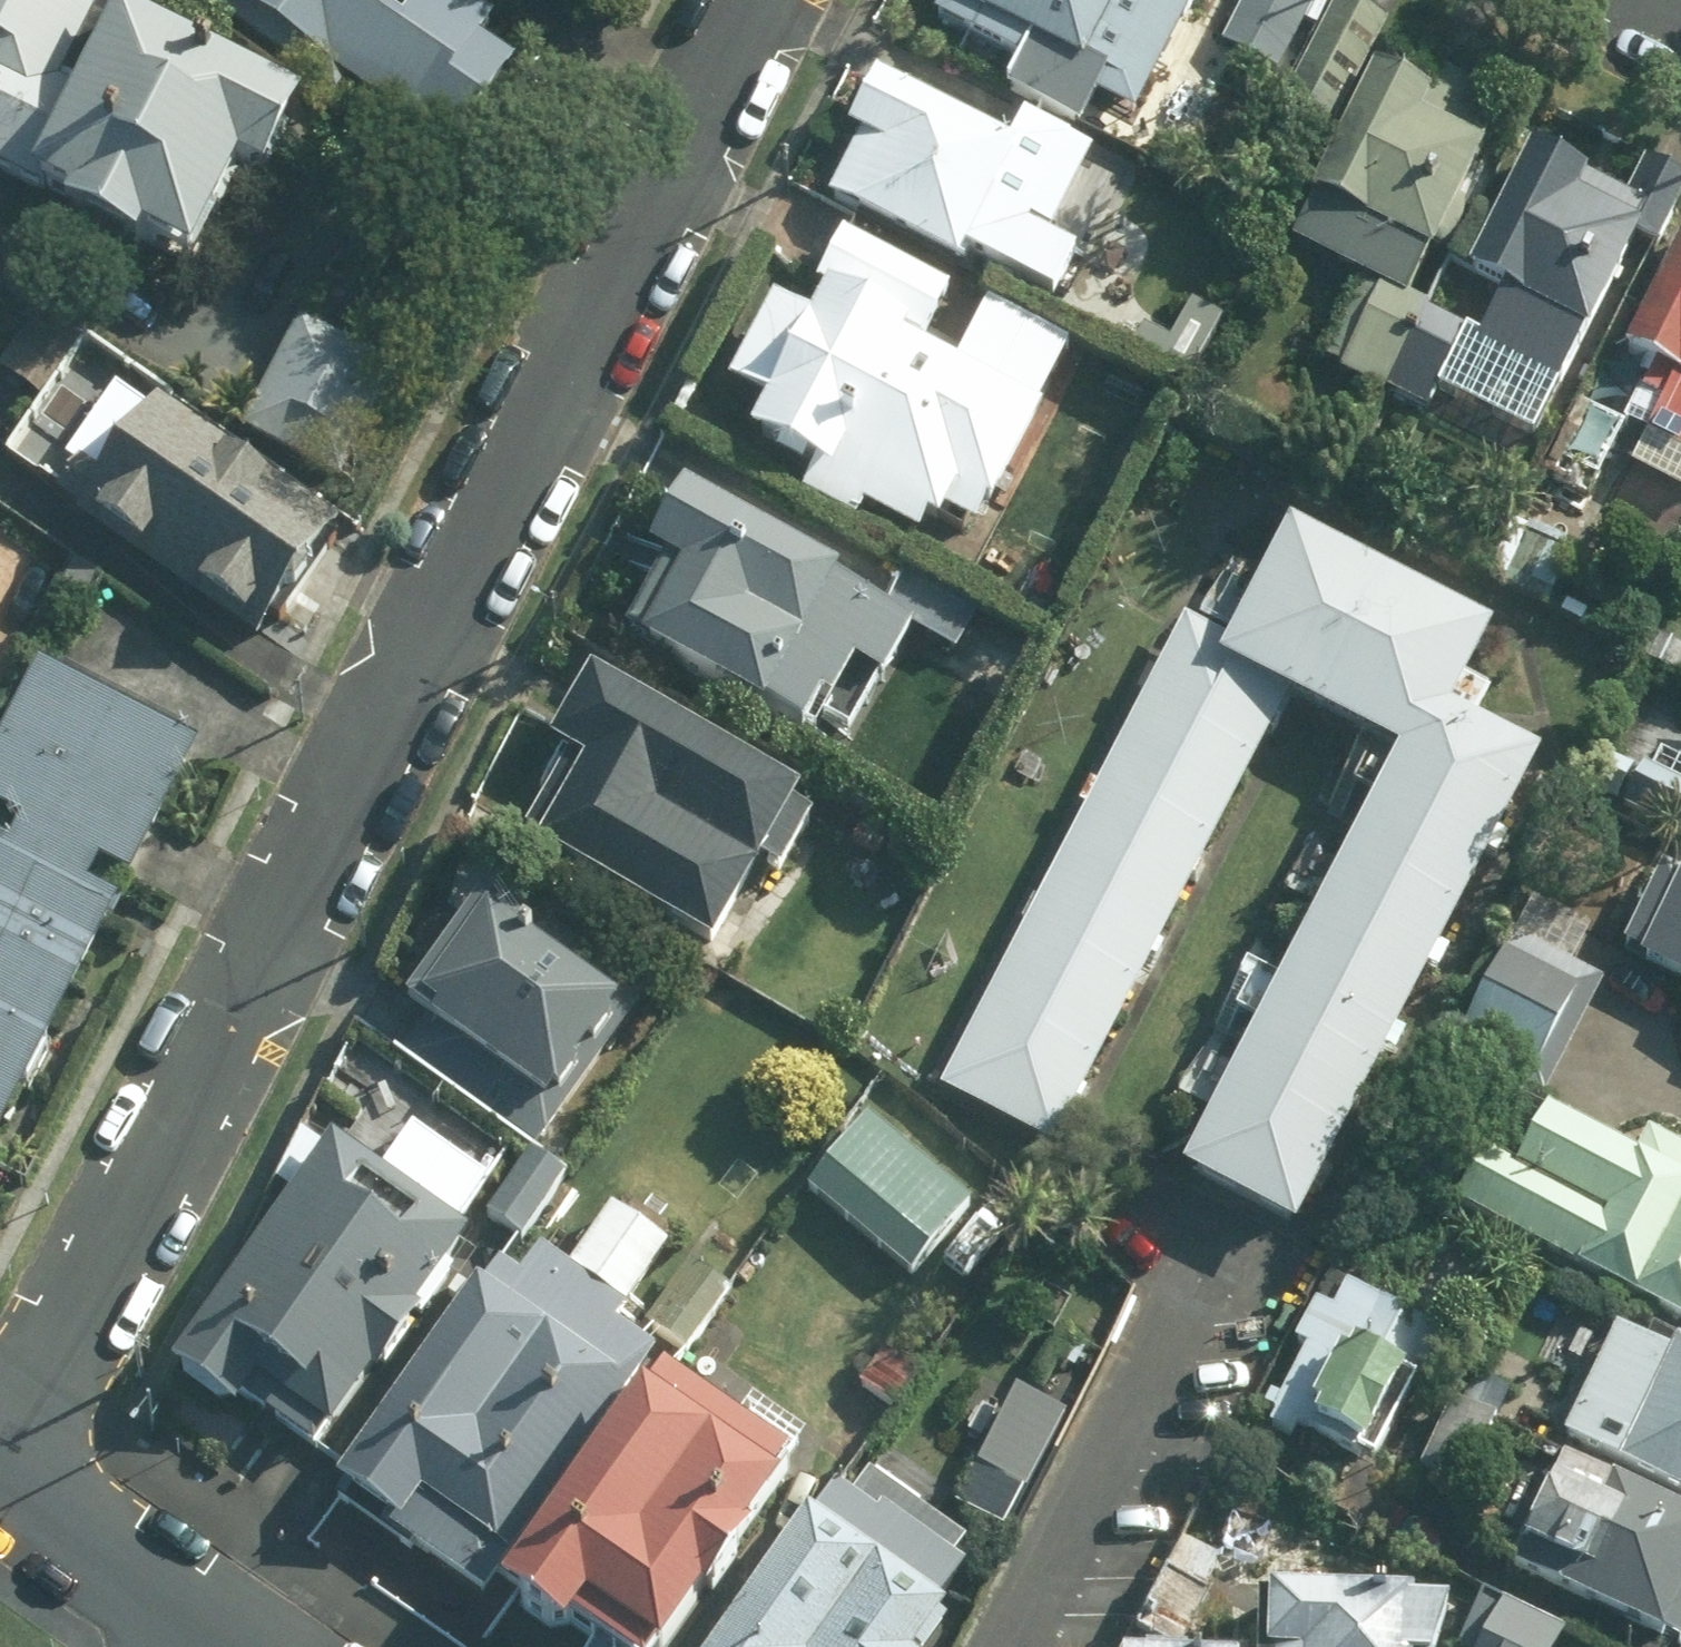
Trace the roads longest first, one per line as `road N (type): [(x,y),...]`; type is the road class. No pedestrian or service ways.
road 1 (residential): [(769,0),(0,1475)]
road 2 (residential): [(0,1481),(239,1646)]

